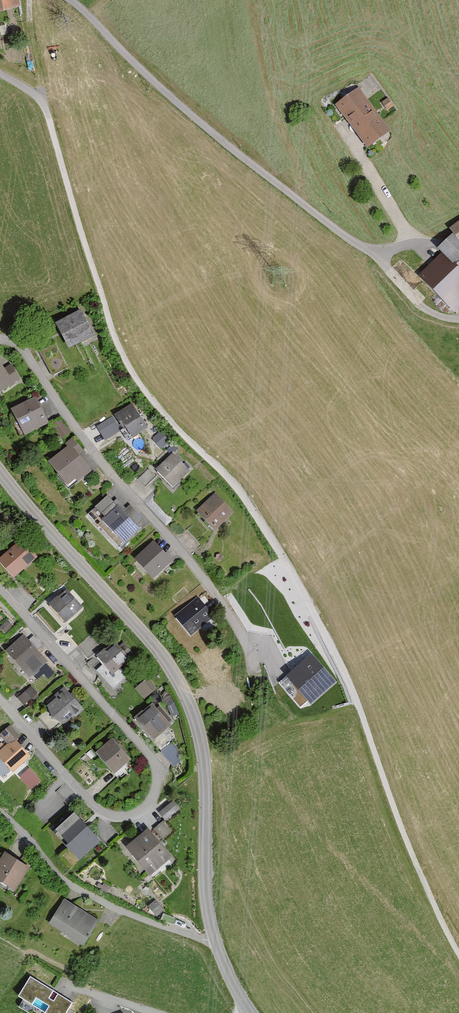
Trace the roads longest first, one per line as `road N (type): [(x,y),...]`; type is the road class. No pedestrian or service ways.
road 1 (track): [(458,957),(417,872),(347,679),(306,601),(239,492),(157,410),(119,354),(41,106),(0,76)]
road 2 (residential): [(70,0),(149,77),(380,257),(407,241),(351,145)]
road 3 (tertiary): [(0,472),(182,688),(204,761),(215,938)]
road 4 (residential): [(0,700),(104,813),(127,816),(150,803),(152,759),(0,588)]
road 5 (residential): [(0,340),(23,351),(111,473),(221,600),(256,669)]
road 6 (residential): [(215,938),(146,921),(75,888),(0,811)]

